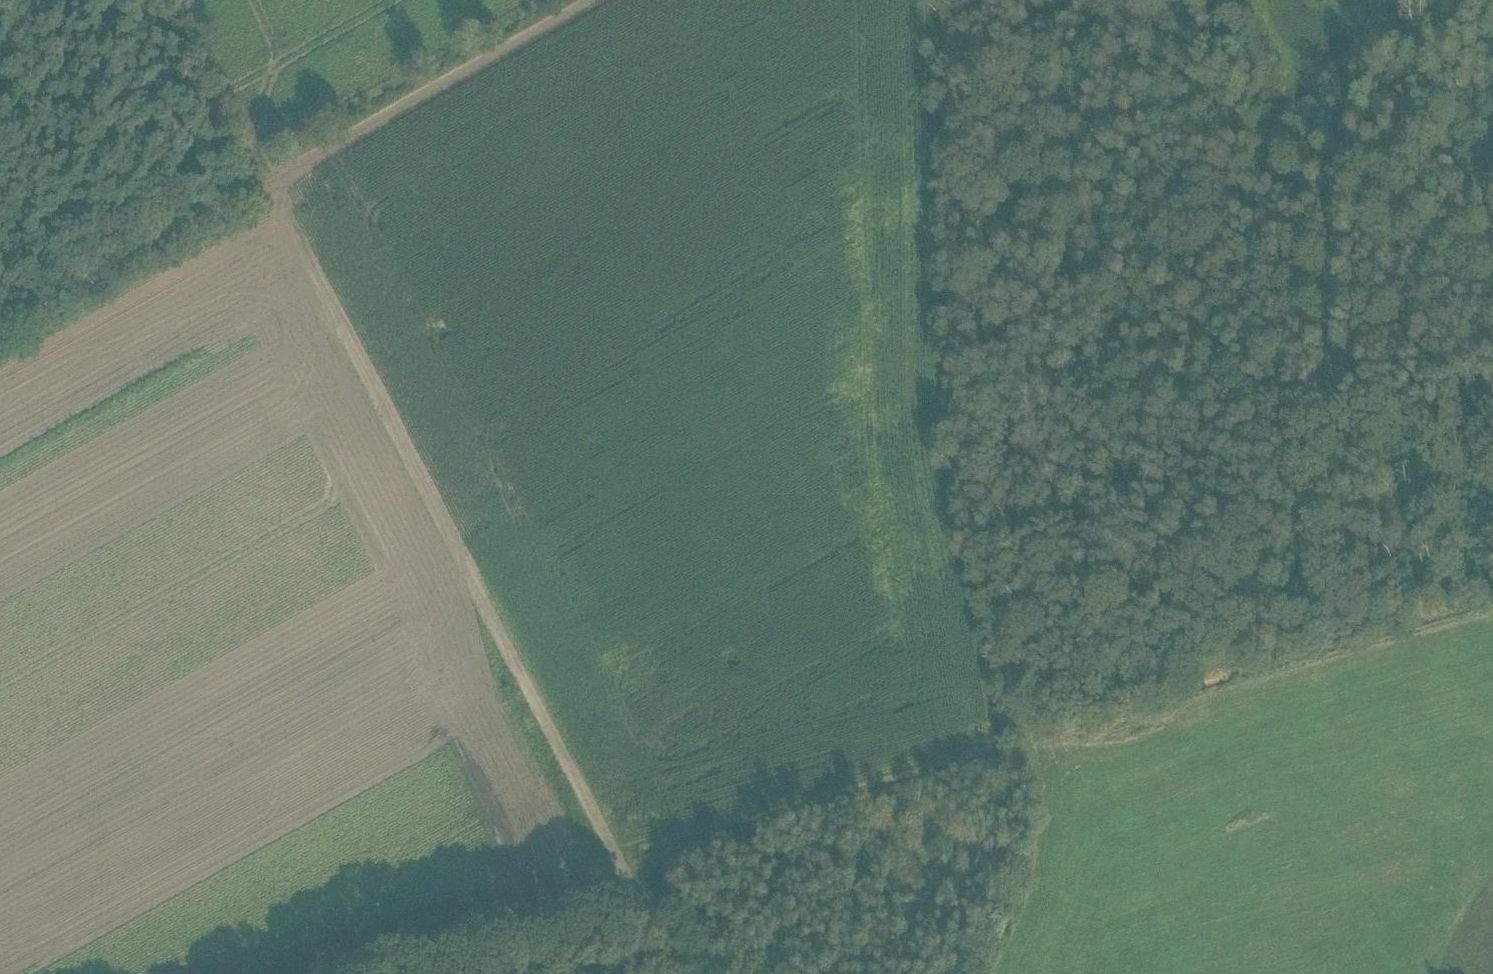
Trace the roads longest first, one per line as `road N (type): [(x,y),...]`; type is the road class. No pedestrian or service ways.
road 1 (track): [(265,186),(674,973)]
road 2 (track): [(603,0),(265,186)]
road 3 (track): [(265,186),(0,329)]

